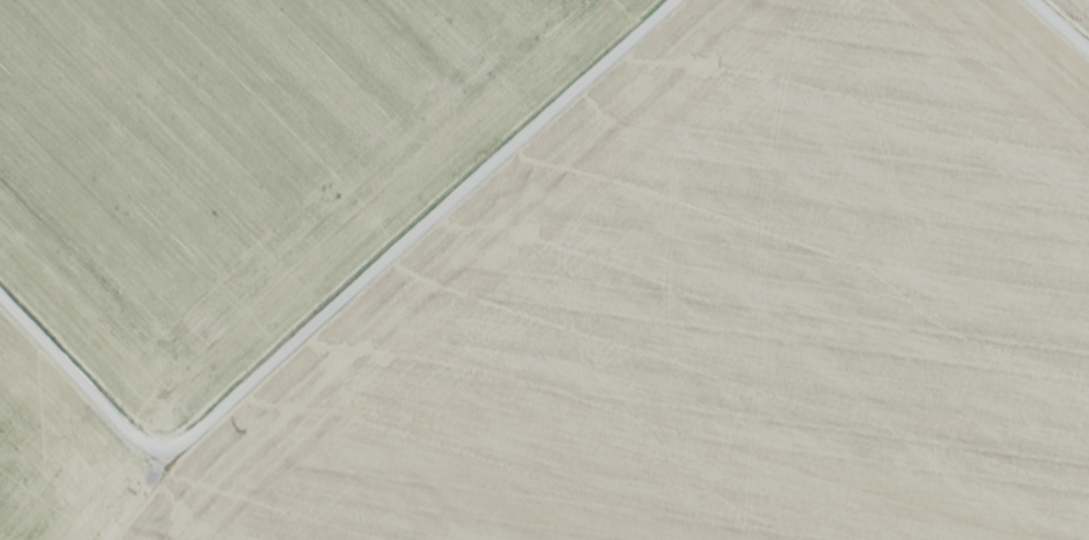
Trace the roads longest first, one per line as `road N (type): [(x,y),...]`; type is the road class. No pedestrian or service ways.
road 1 (residential): [(677,0),(187,438),(141,439),(0,296)]
road 2 (residential): [(1088,516),(453,243),(436,219)]

